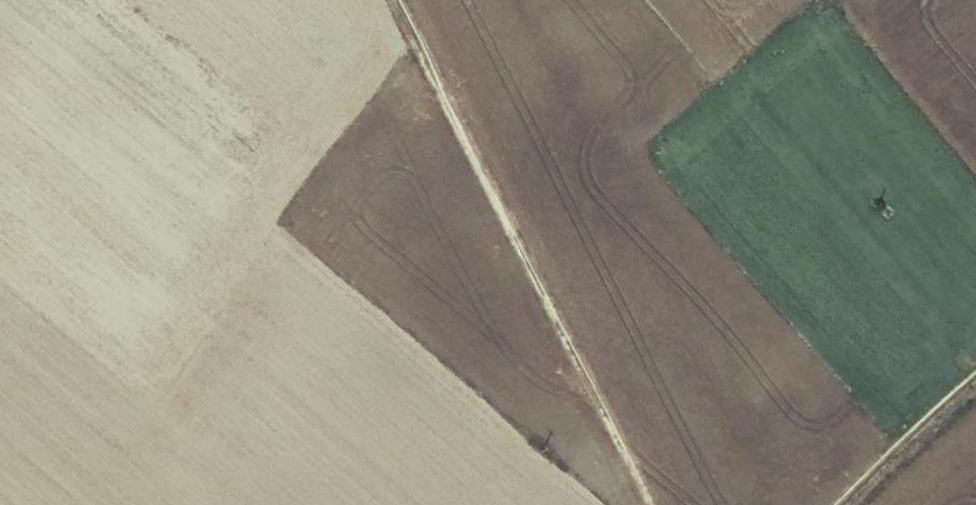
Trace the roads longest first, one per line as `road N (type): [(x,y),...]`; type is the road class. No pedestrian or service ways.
road 1 (track): [(405,0),(647,504)]
road 2 (track): [(975,377),(840,504)]

